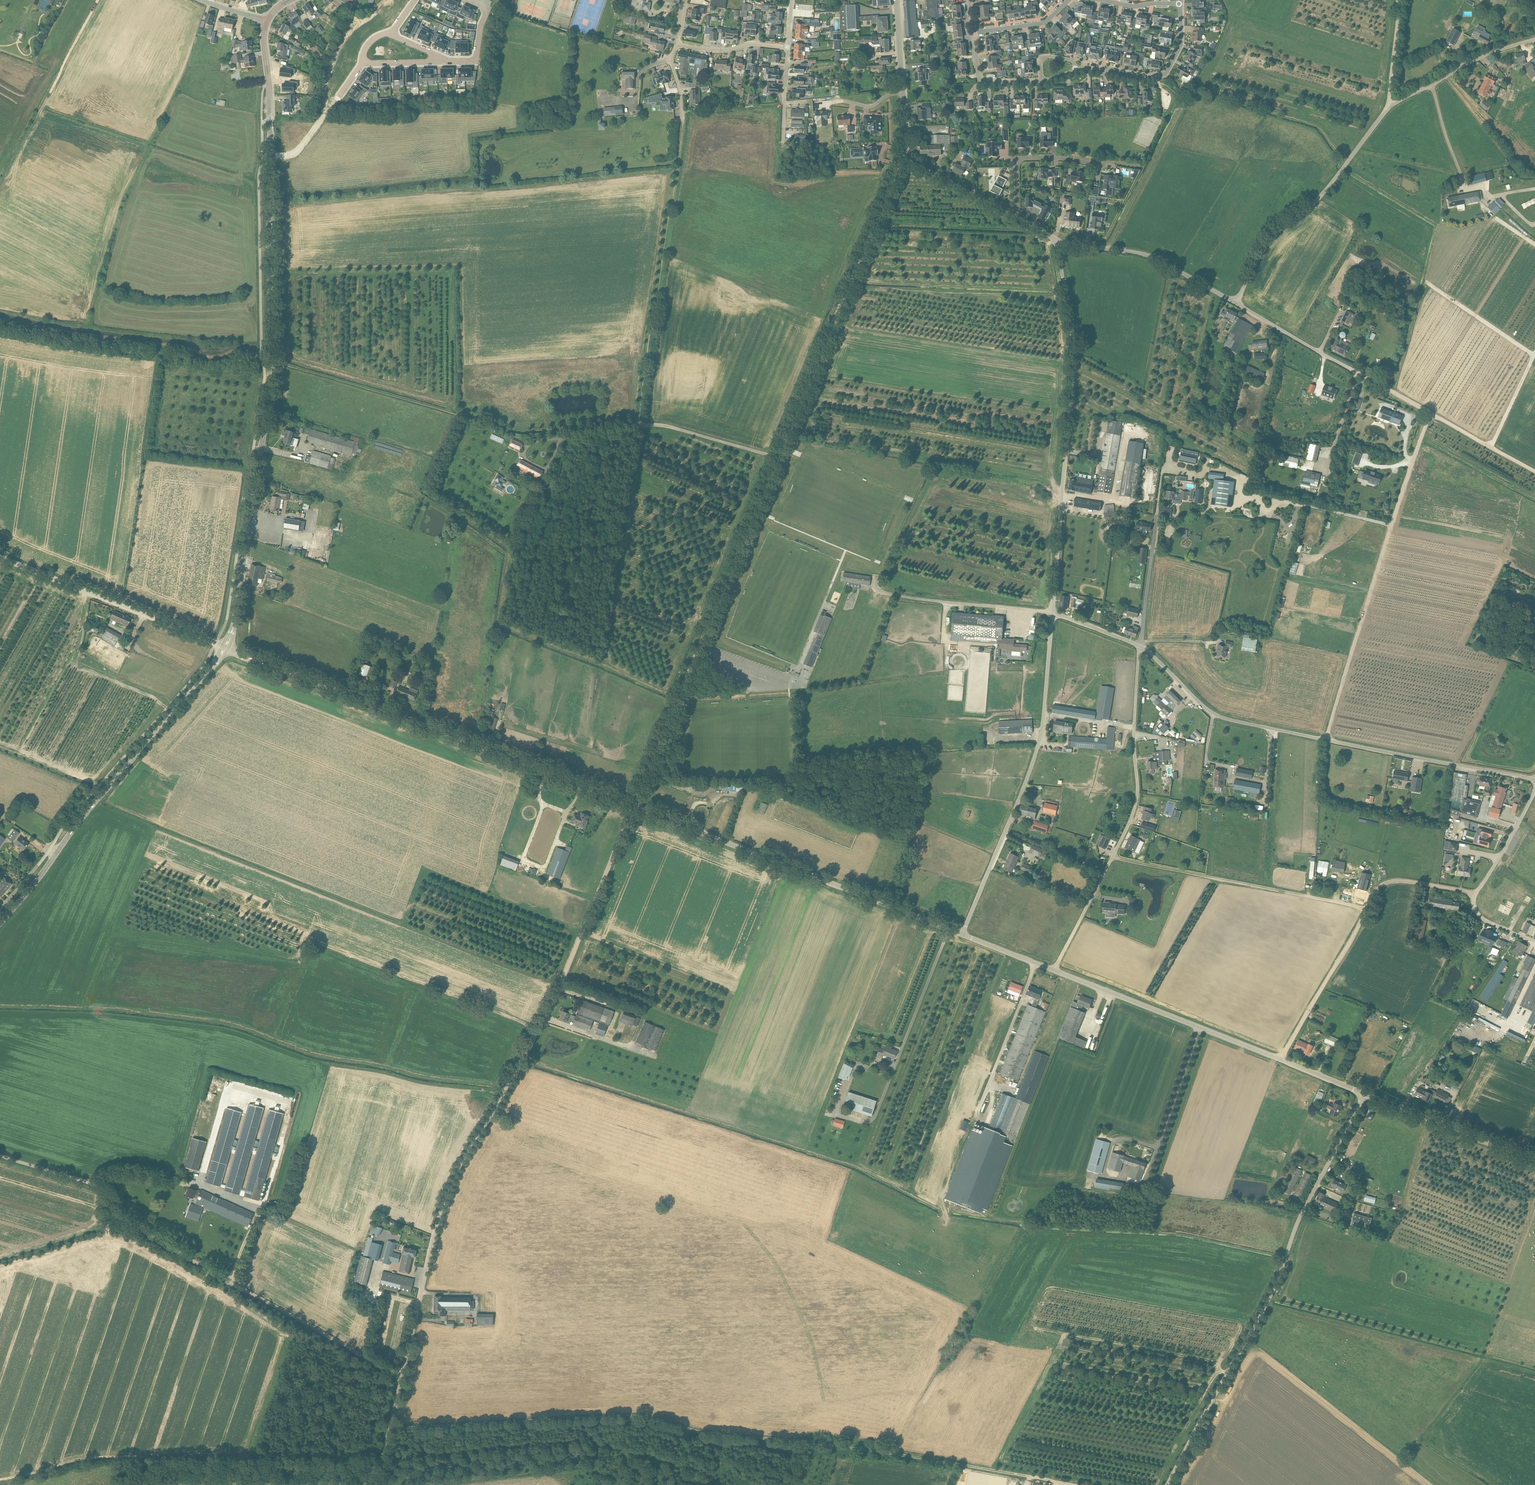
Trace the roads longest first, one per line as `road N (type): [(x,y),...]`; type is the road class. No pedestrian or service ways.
road 1 (unclassified): [(634,804),(902,157)]
road 2 (track): [(1084,1484),(873,1449),(712,1433),(638,1415),(392,1426)]
road 3 (tertiary): [(225,648),(275,361),(267,21)]
road 4 (unclassified): [(403,1377),(446,1204),(566,974),(634,804)]
road 5 (unclassified): [(403,1377),(116,1215),(93,1184),(0,1155)]
road 6 (unclassified): [(1166,1484),(1273,1295),(1307,1202),(1366,1093)]
road 7 (unclassified): [(634,804),(225,648)]
road 8 (unclassified): [(1534,781),(1225,718),(1140,646)]
road 9 (unclassified): [(1053,610),(1073,369),(1057,245)]
road 10 (tertiary): [(0,921),(225,648)]
road 11 (unclassified): [(961,934),(634,804)]
road 12 (unclassified): [(1054,970),(1137,798),(1140,646)]
road 13 (track): [(1327,740),(1429,413)]
road 14 (unclassified): [(961,934),(1040,742),(1053,610)]
road 15 (unclassified): [(1366,1093),(1054,970)]
road 16 (track): [(1281,1060),(1381,883),(1476,894)]
road 17 (track): [(1109,248),(1229,24),(1224,0)]
road 18 (track): [(1366,907),(1112,855)]
road 19 (unclassified): [(1236,302),(1258,253),(1331,185),(1389,106)]
road 20 (unclassified): [(225,648),(0,554)]
road 21 (track): [(1534,471),(1356,371)]
road 22 (unclassified): [(1534,942),(1482,918),(1474,899),(1534,790)]
road 23 (unclassified): [(1236,302),(1140,252),(1057,245)]
road 24 (unclassified): [(1534,1159),(1366,1093)]
road 25 (unclassified): [(1389,106),(1488,53),(1534,39)]
road 26 (residential): [(1016,217),(1018,161),(1111,166)]
road 27 (unclassified): [(1140,646),(1157,502)]
road 28 (unclassified): [(1356,371),(1236,302)]
road 29 (track): [(644,424),(778,457)]
road 30 (unclassified): [(1016,217),(902,157)]

